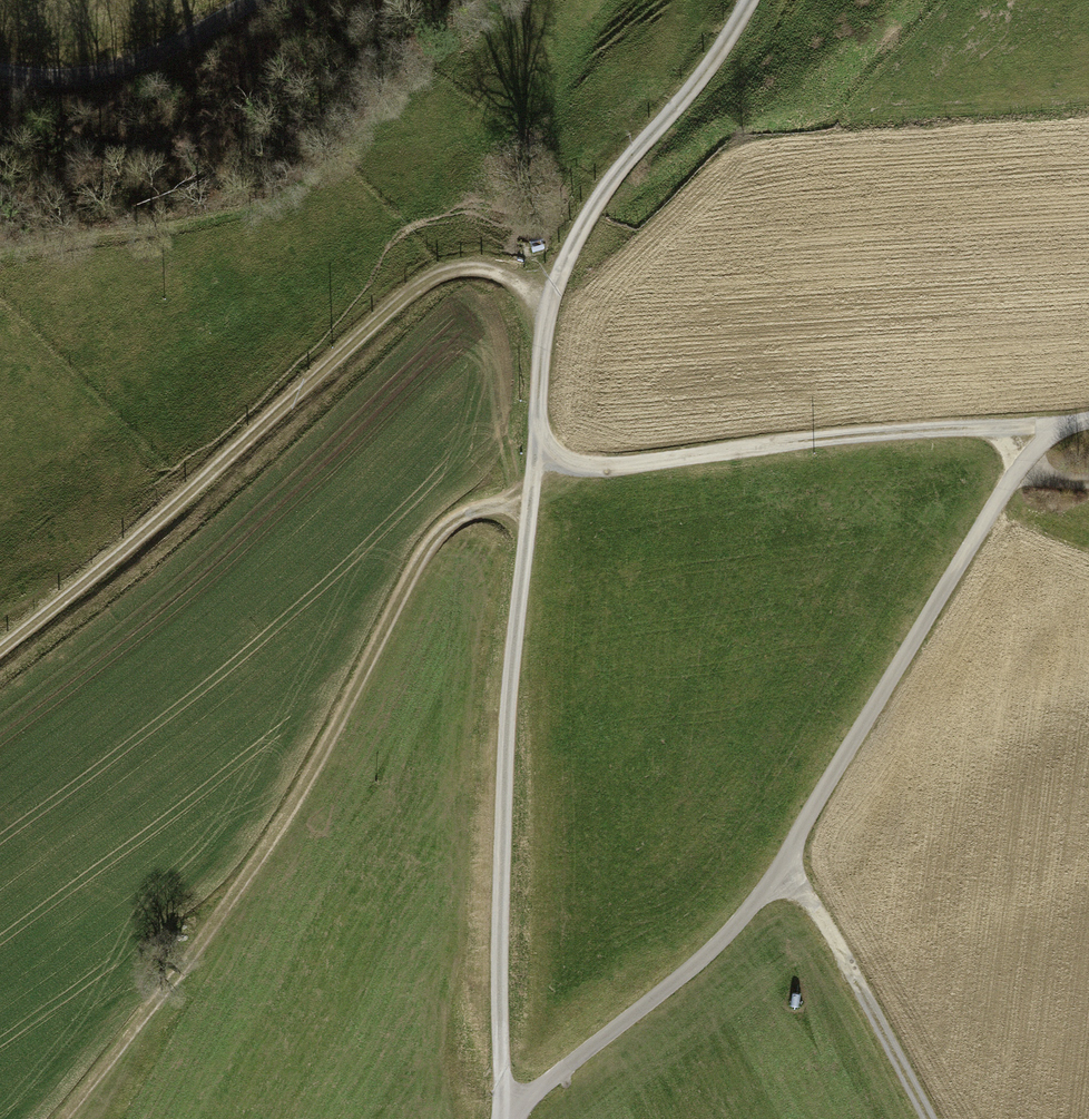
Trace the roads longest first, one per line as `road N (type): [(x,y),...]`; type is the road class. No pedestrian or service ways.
road 1 (unclassified): [(513,1118),(537,1086),(703,953),(783,864),(1011,481),(1054,433),(1088,422)]
road 2 (track): [(62,1118),(283,824),(428,546),(457,519),(497,504),(529,504)]
road 3 (track): [(0,650),(164,517),(428,280),(479,267),(550,304)]
road 4 (track): [(541,450),(529,504),(507,744),(499,1118)]
road 5 (track): [(541,450),(566,465),(605,468),(875,432),(983,427),(1039,445)]
road 6 (track): [(550,304),(611,175),(712,59),(750,0)]
road 7 (track): [(783,864),(928,1118)]
road 8 (track): [(255,0),(120,69),(47,72),(0,61)]
road 9 (track): [(550,304),(539,384),(541,450)]

